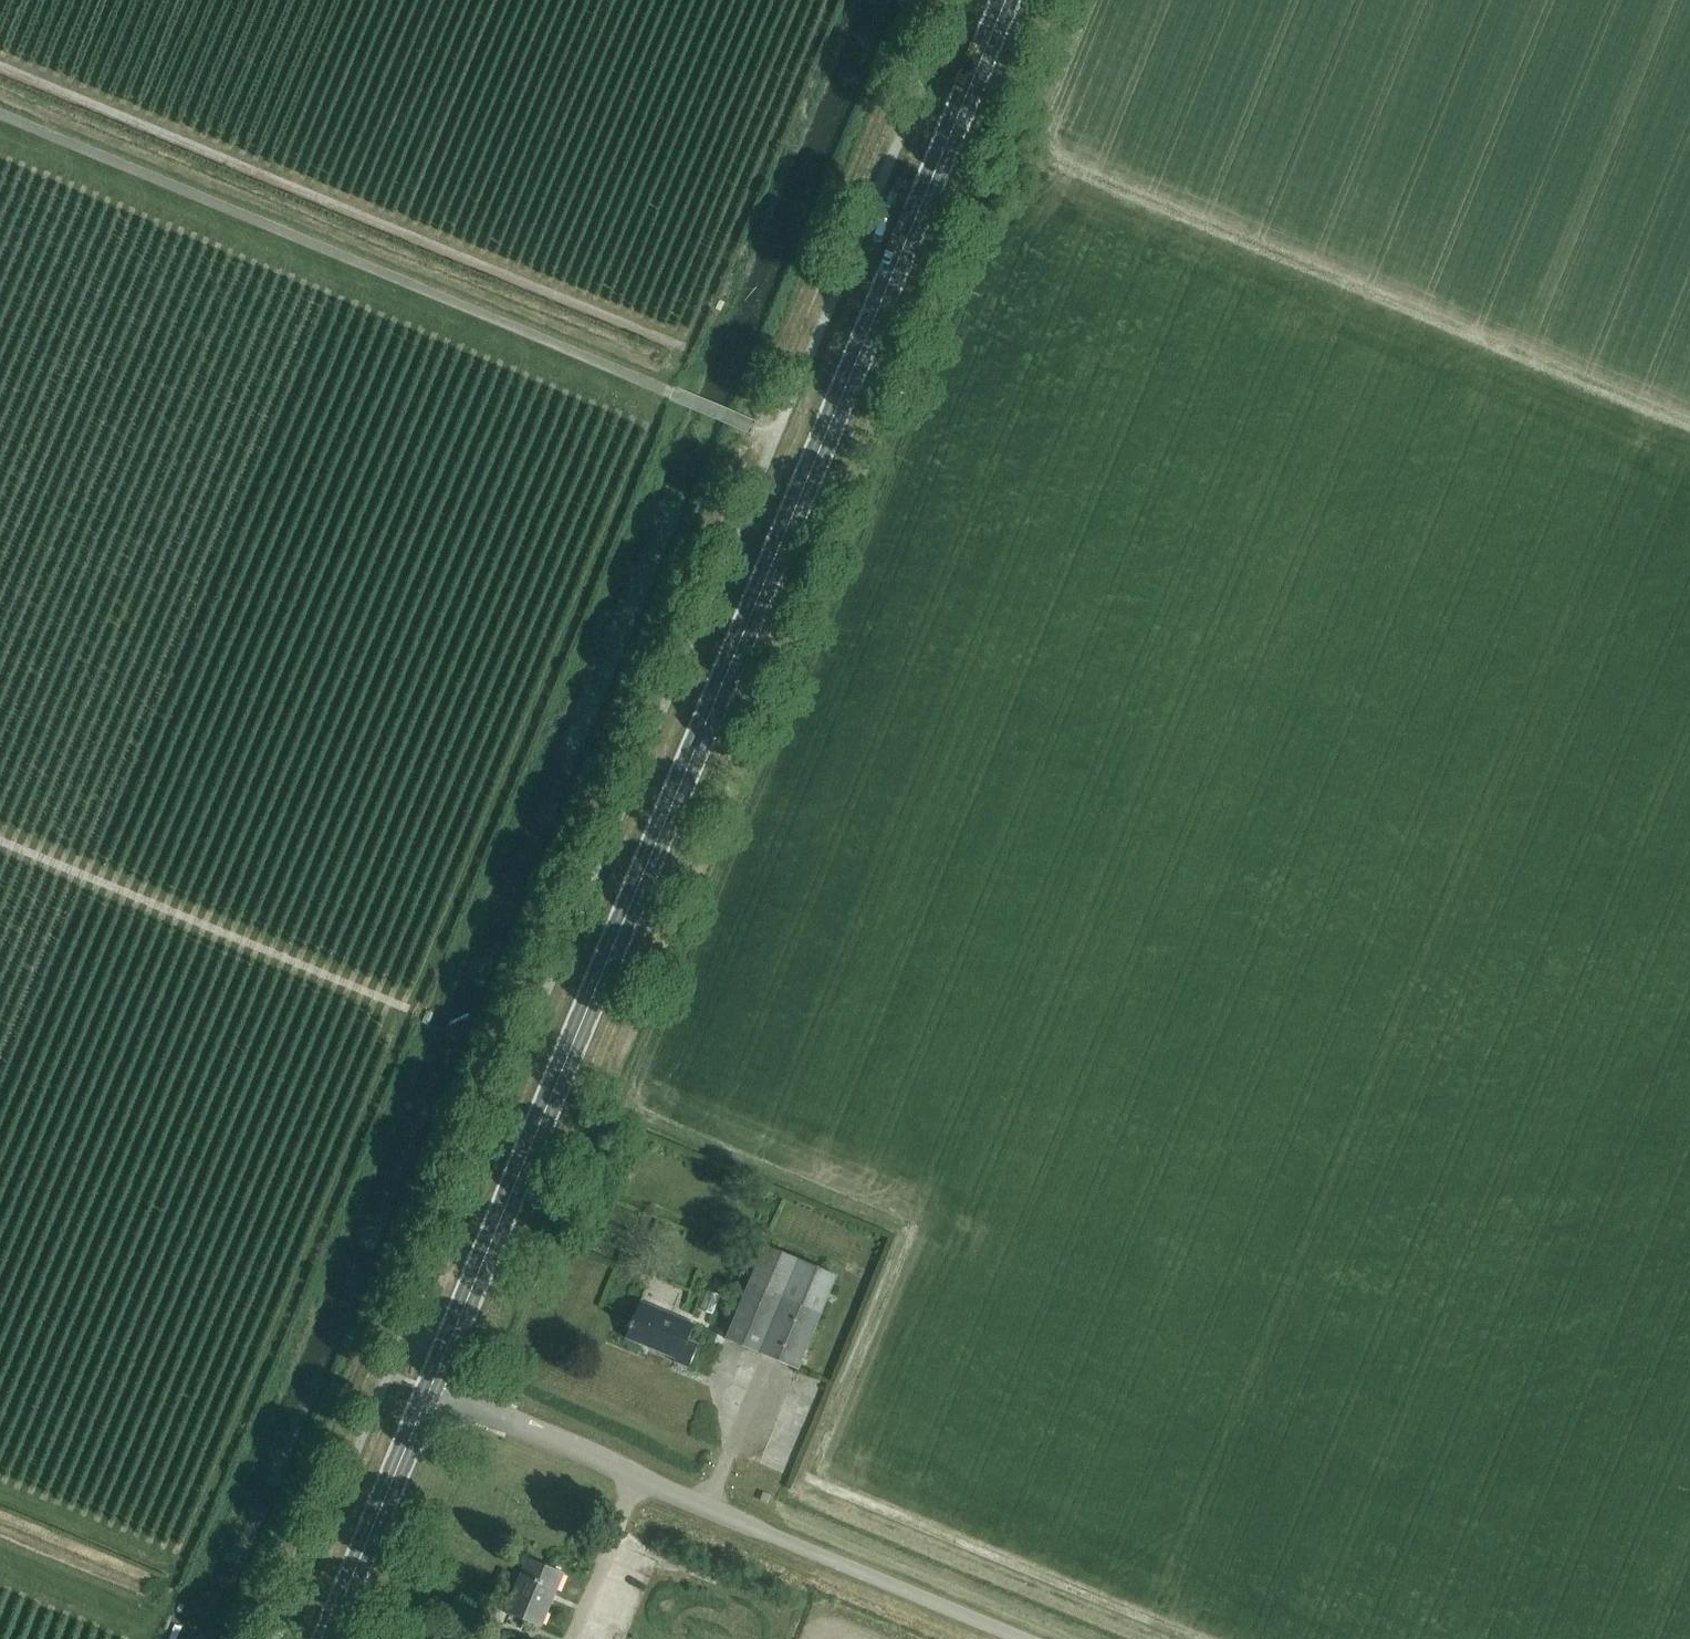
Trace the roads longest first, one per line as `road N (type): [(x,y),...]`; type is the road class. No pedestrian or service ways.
road 1 (tertiary): [(434,1393),(1009,0)]
road 2 (unclassified): [(434,1393),(1040,1638)]
road 3 (tertiary): [(329,1638),(434,1393)]

